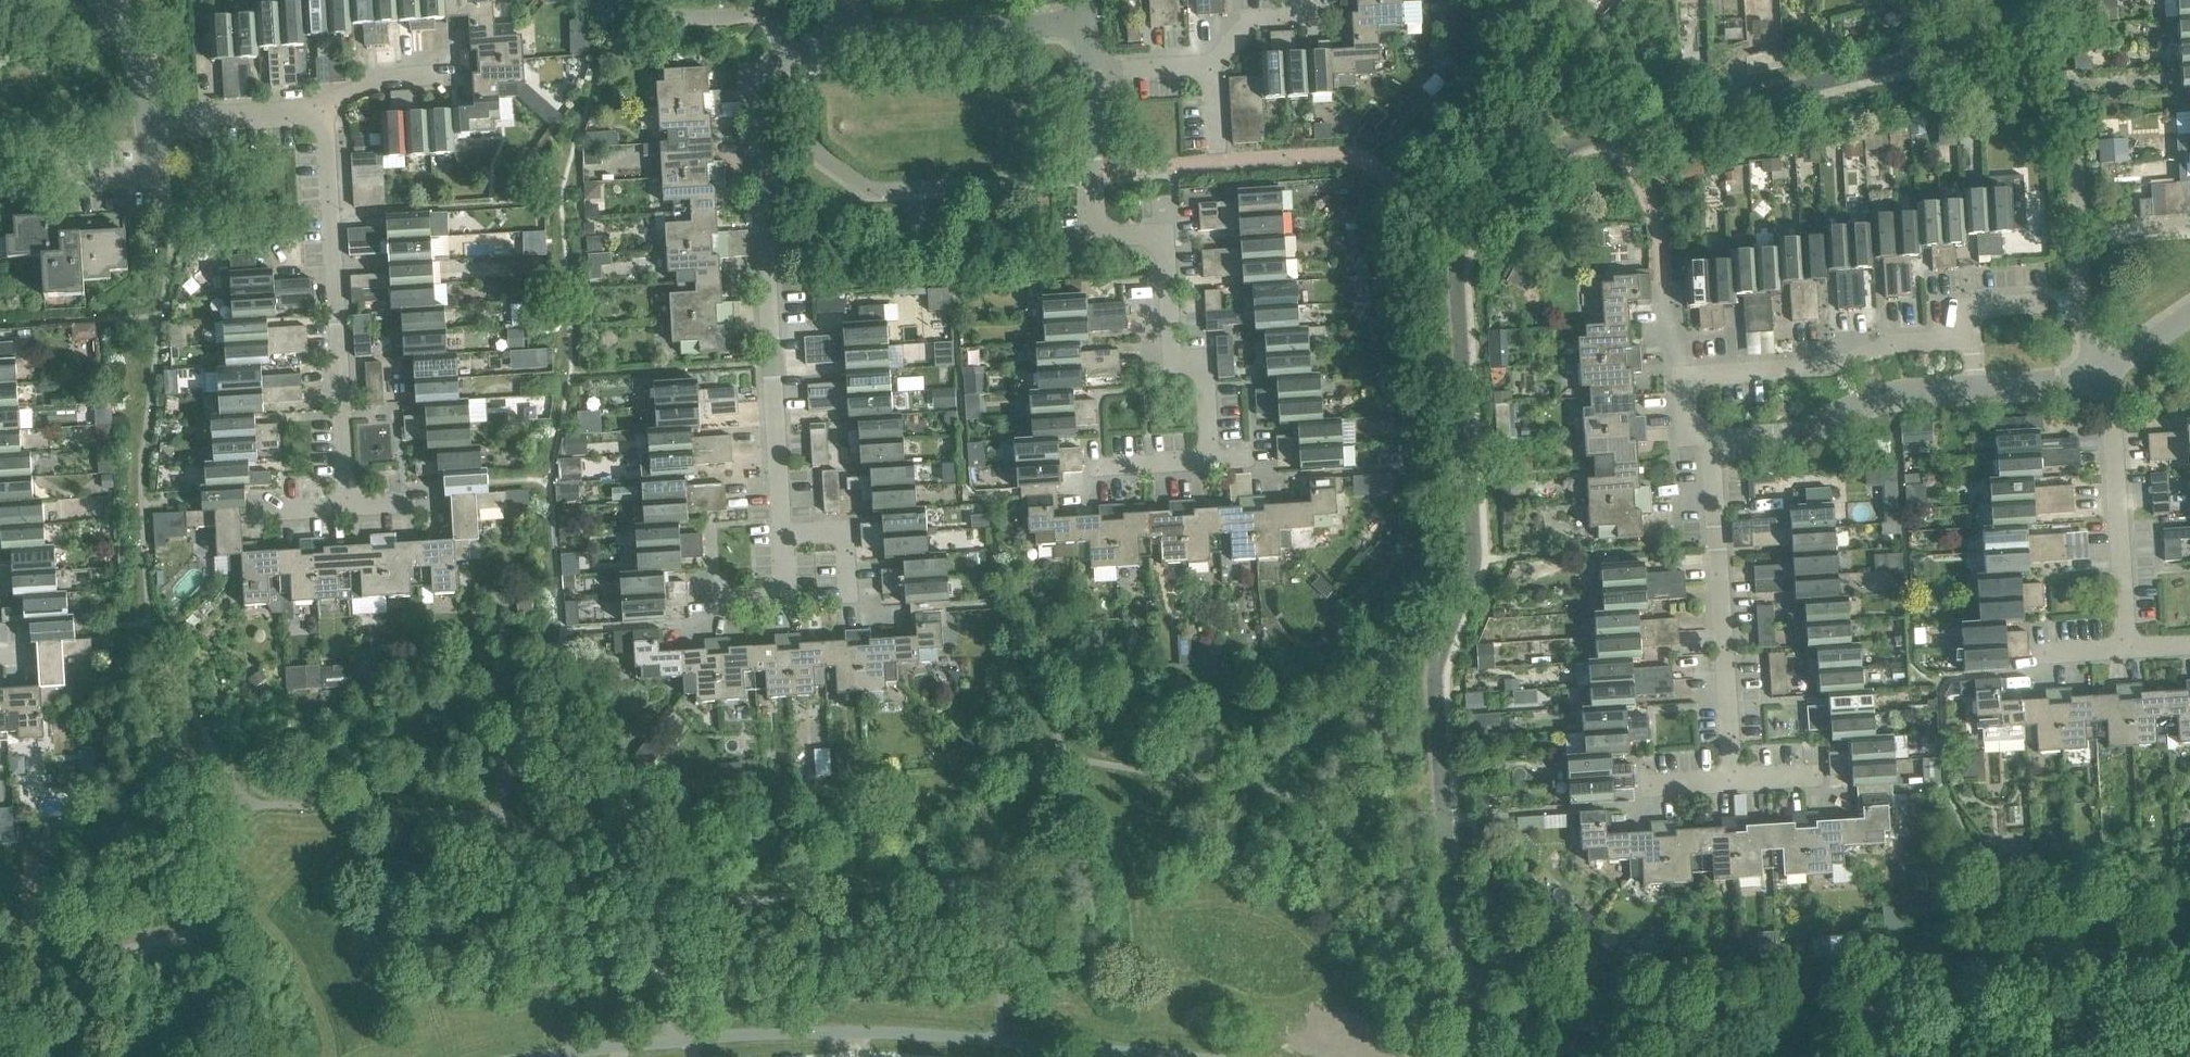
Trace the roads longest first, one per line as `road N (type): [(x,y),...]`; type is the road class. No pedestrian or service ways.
road 1 (residential): [(788,619),(751,107),(764,63),(791,59),(842,29)]
road 2 (residential): [(1208,474),(1199,362),(1167,358),(1152,231),(1100,235),(1087,66)]
road 3 (residential): [(347,507),(313,102)]
road 4 (residential): [(1707,440),(1695,372),(1972,338)]
road 5 (residential): [(1735,786),(1707,440)]
road 6 (residential): [(2117,664),(2102,377)]
road 7 (residential): [(1707,440),(1800,429),(1894,399),(1973,388)]
road 8 (residential): [(842,29),(1085,20)]
road 9 (residential): [(147,121),(313,102)]
road 10 (residential): [(313,102),(354,96),(397,61),(448,55)]
road 11 (residential): [(1208,64),(1248,23),(1333,19)]
road 12 (residential): [(147,121),(147,172),(60,177)]
road 13 (residential): [(147,121),(132,59),(93,0)]
road 14 (residential): [(1973,388),(2102,377)]
road 15 (residential): [(1087,66),(1208,64)]

